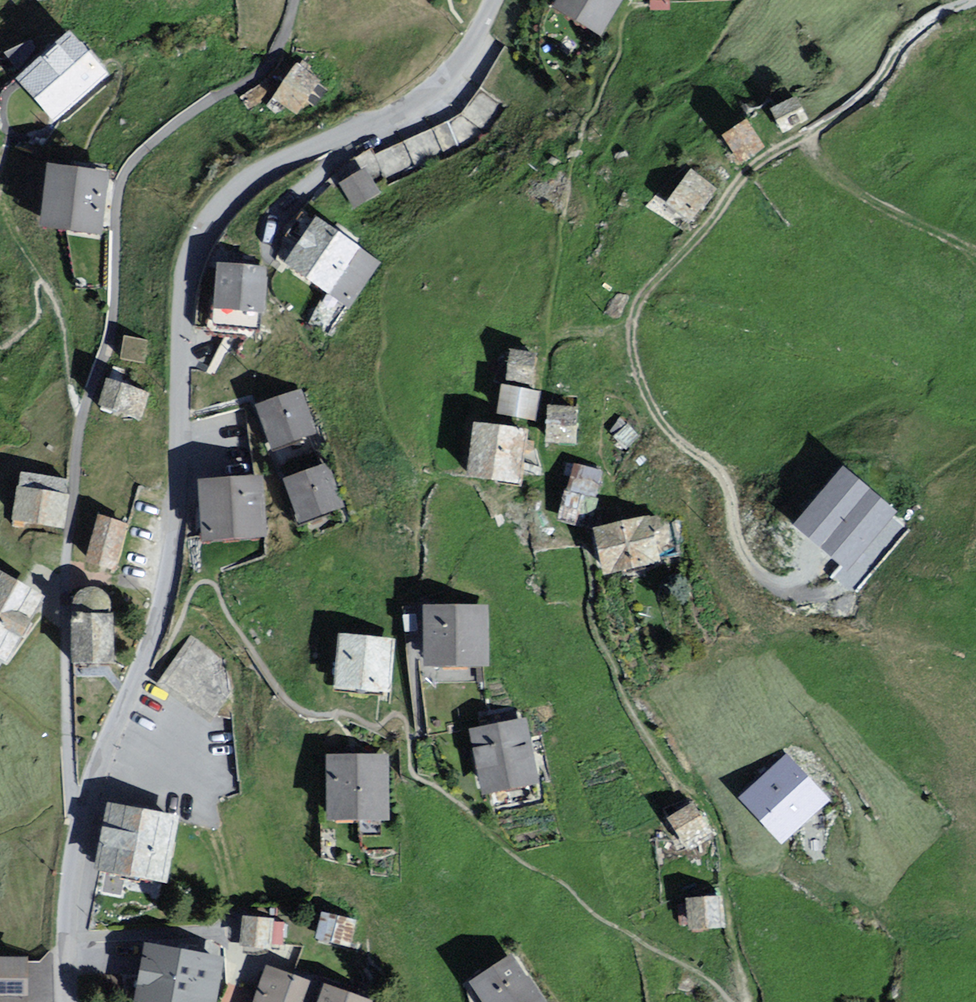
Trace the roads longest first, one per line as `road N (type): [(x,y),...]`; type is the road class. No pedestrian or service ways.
road 1 (residential): [(495,0),(468,53),(422,102),(265,168),(221,210),(196,259),(167,591),(142,681),(100,765),(76,846),(64,1001)]

